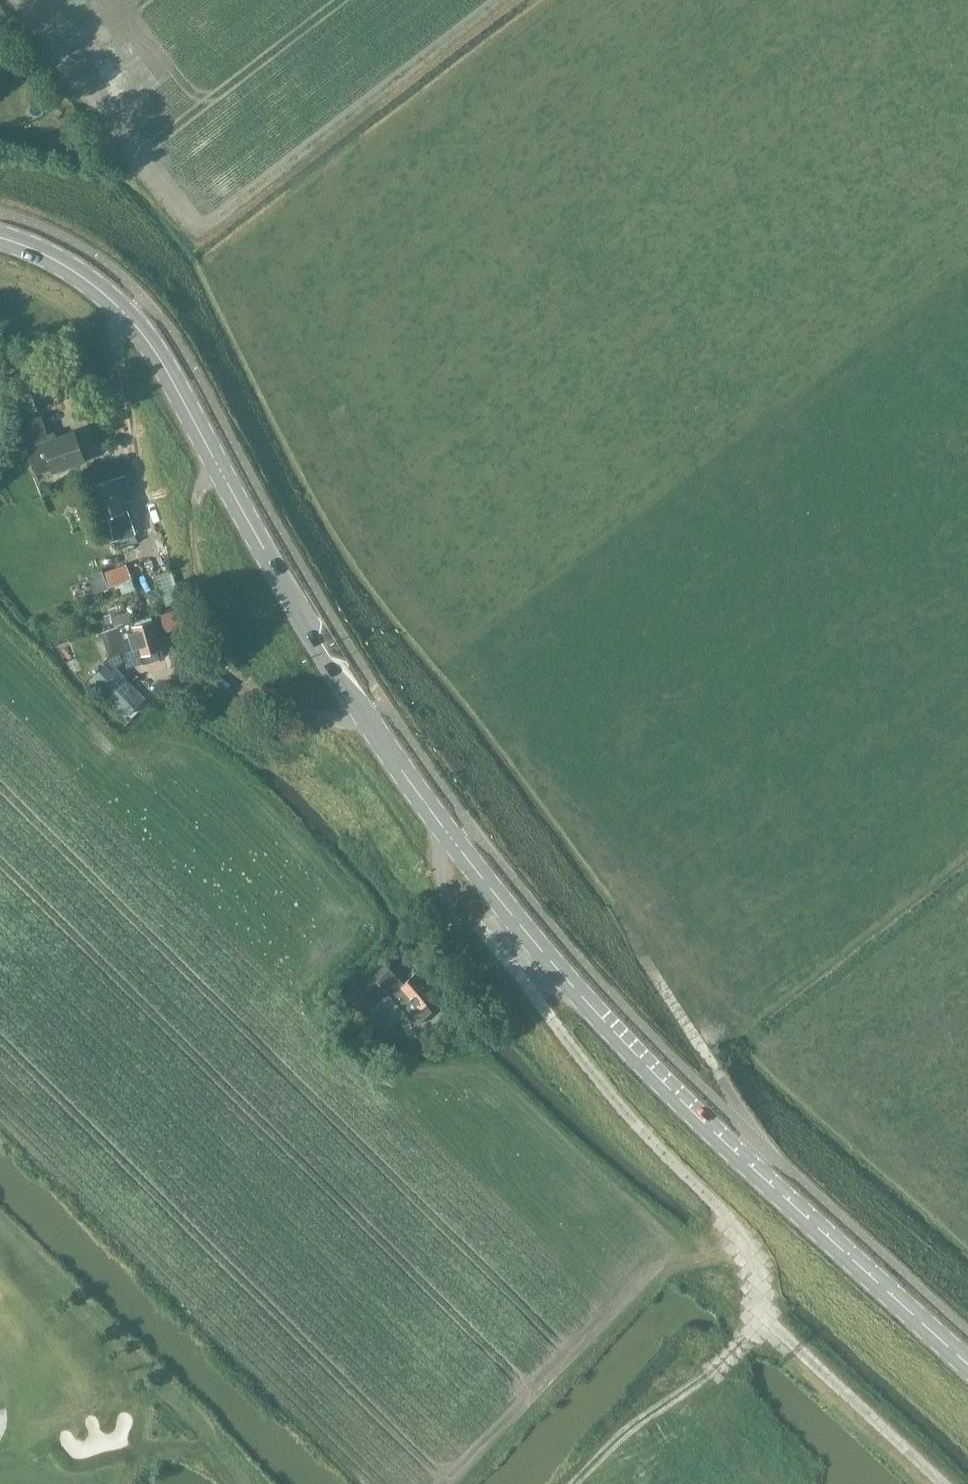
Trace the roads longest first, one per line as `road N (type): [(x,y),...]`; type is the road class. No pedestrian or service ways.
road 1 (tertiary): [(967,1364),(734,1151),(578,993),(453,842),(368,715),(144,332),(79,272),(0,238)]
road 2 (track): [(760,1314),(714,1373),(571,1483)]
road 3 (track): [(155,524),(115,329),(126,313)]

